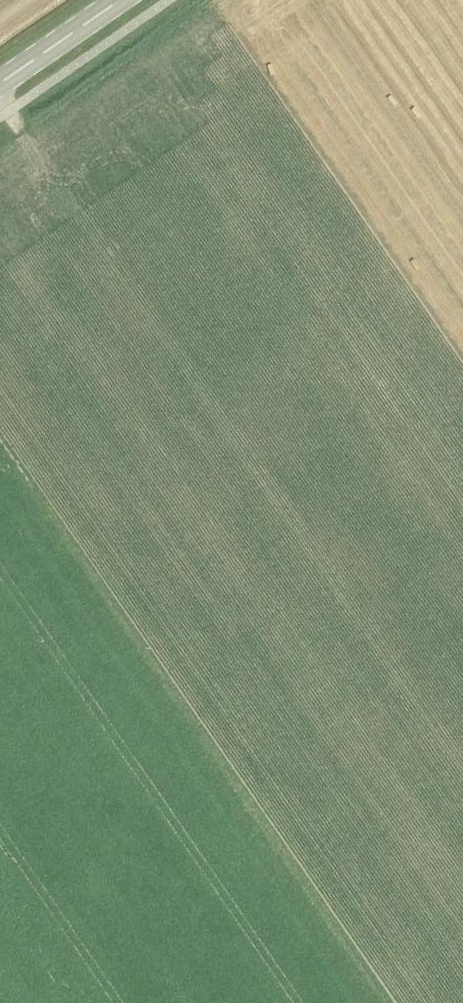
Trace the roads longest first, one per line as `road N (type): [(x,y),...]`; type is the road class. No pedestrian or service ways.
road 1 (tertiary): [(0,83),(119,0)]

